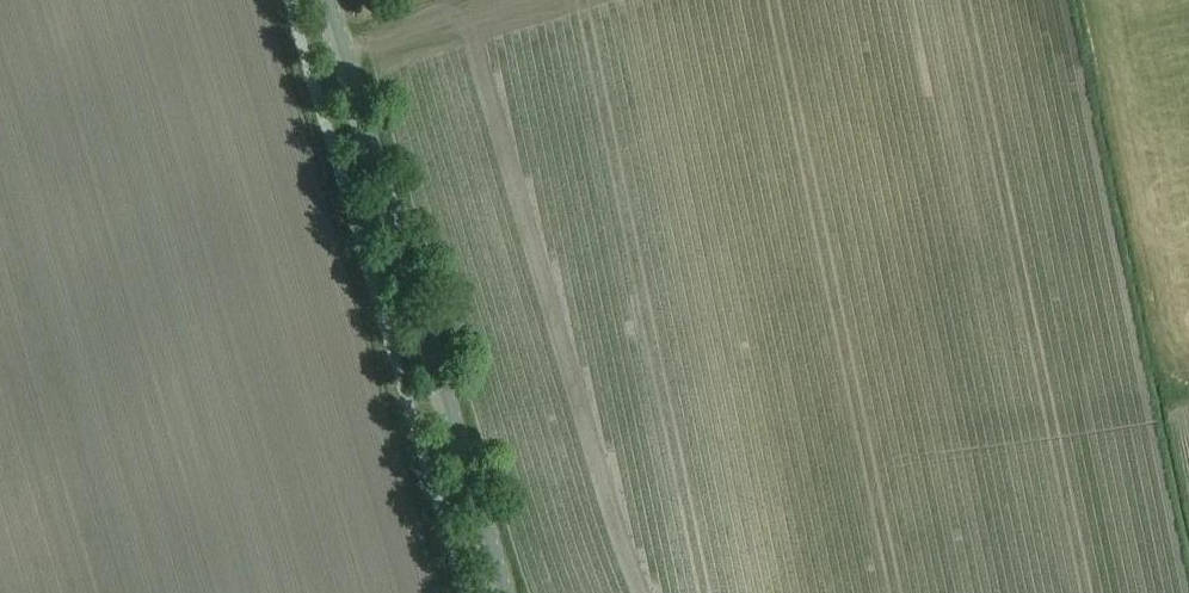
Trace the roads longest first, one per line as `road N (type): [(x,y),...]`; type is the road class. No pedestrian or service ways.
road 1 (tertiary): [(502,592),(327,0)]

